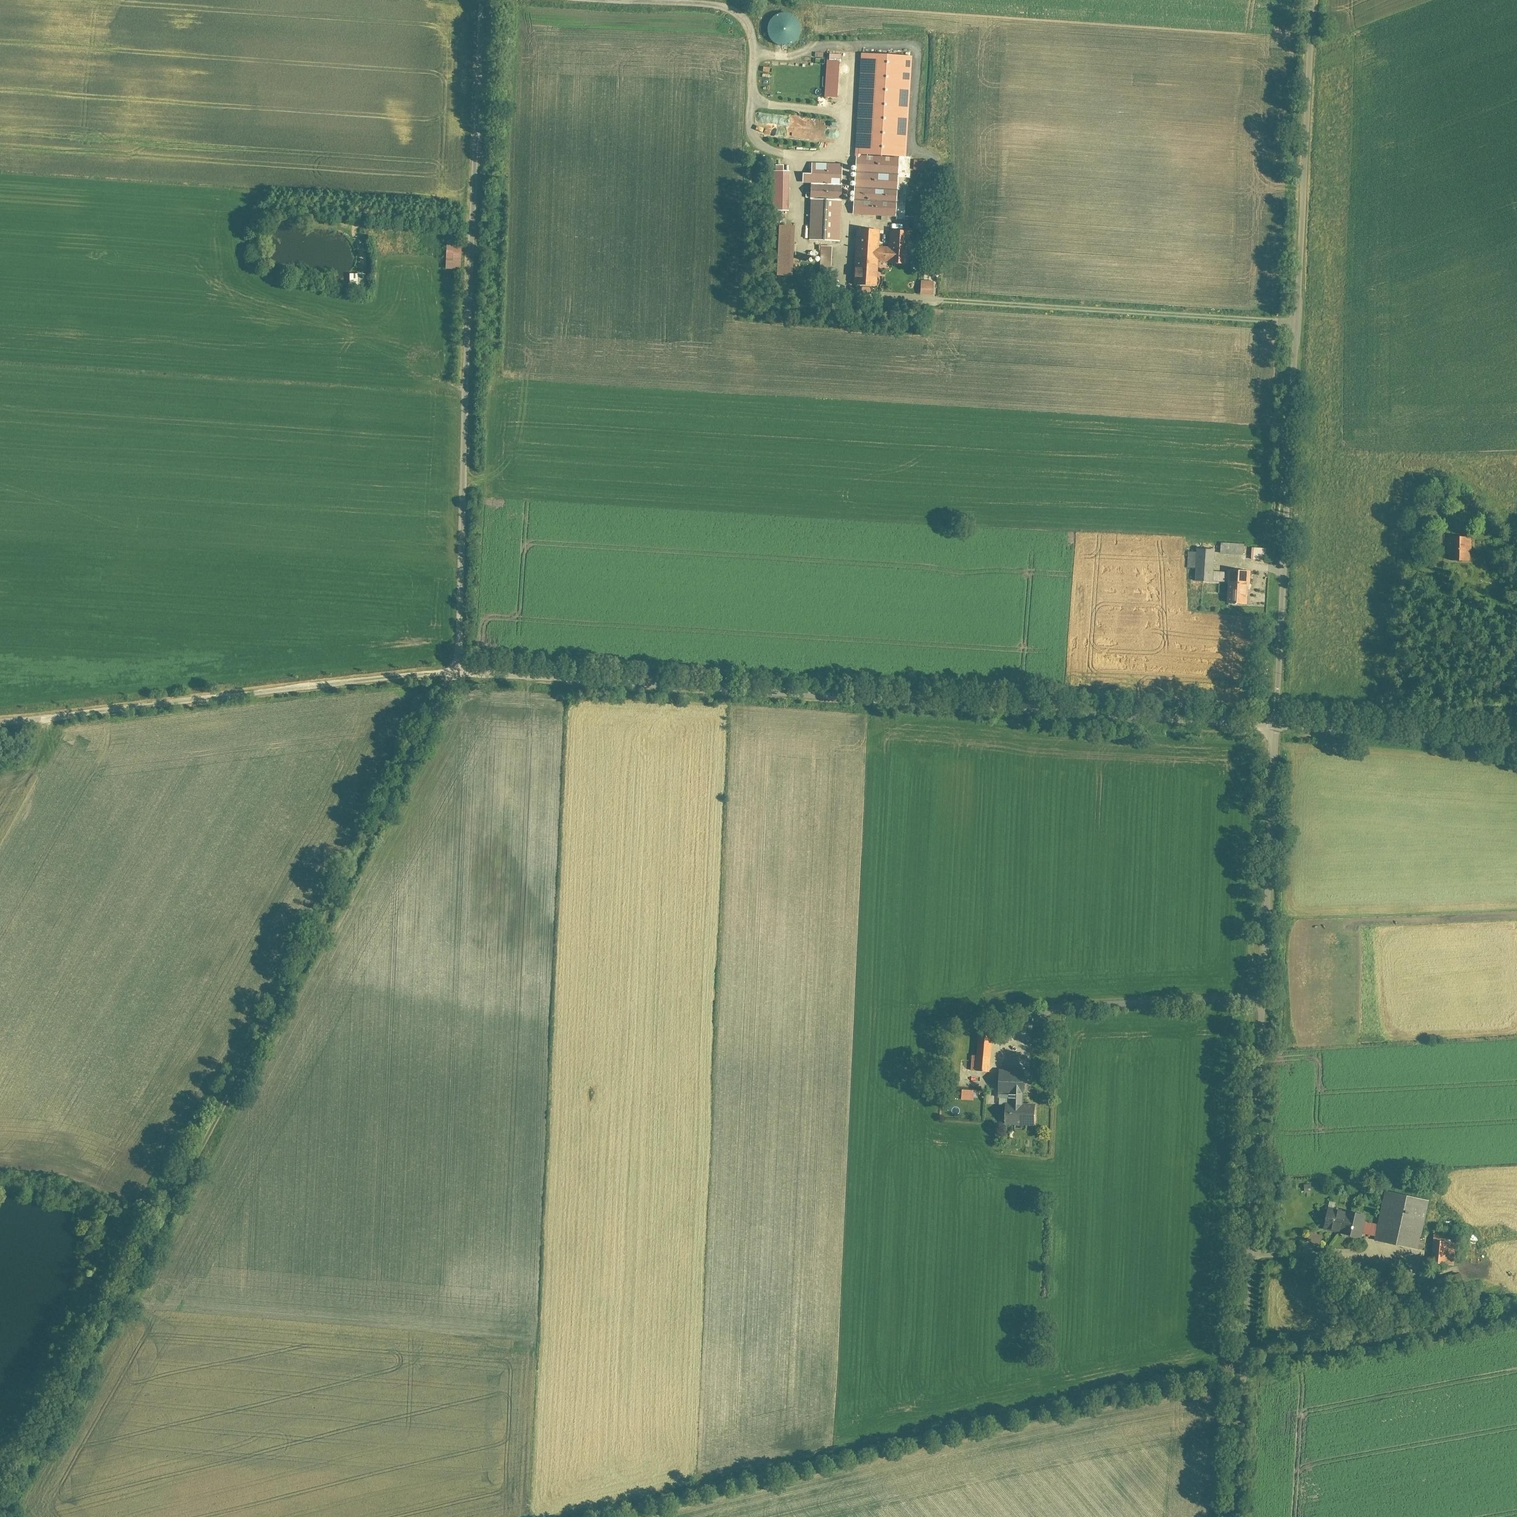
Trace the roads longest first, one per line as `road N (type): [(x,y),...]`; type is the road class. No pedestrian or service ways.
road 1 (track): [(0,1515),(14,1502),(458,674),(0,717)]
road 2 (unclassified): [(1274,728),(458,674)]
road 3 (residential): [(1233,1516),(1274,728)]
road 4 (residential): [(1274,728),(1311,0)]
road 5 (residential): [(458,674),(491,0)]
road 6 (unclassified): [(1516,744),(1274,728)]

